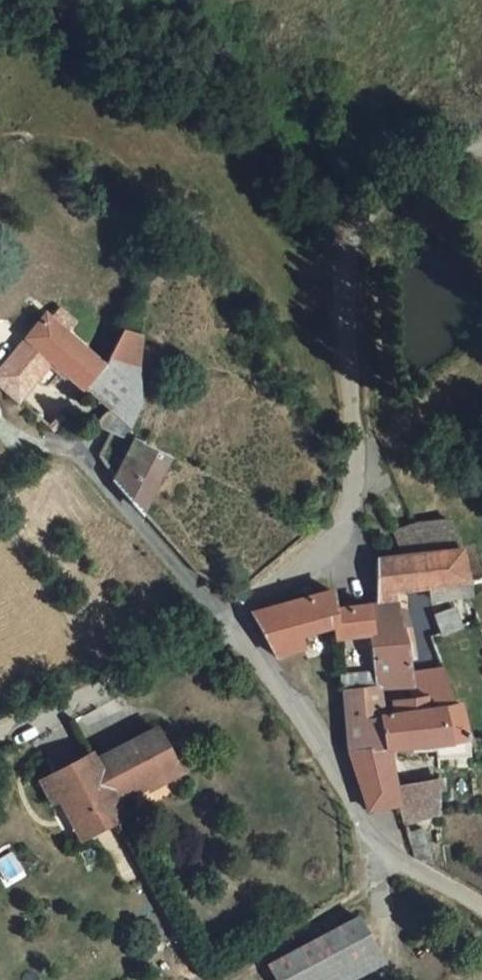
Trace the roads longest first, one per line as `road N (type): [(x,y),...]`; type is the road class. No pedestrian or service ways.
road 1 (unclassified): [(481,141),(375,206),(349,243),(339,331),(349,390),(369,441),(346,515),(280,562),(233,614),(316,739),(369,839),(481,906)]
road 2 (track): [(233,614),(87,703),(0,736)]

